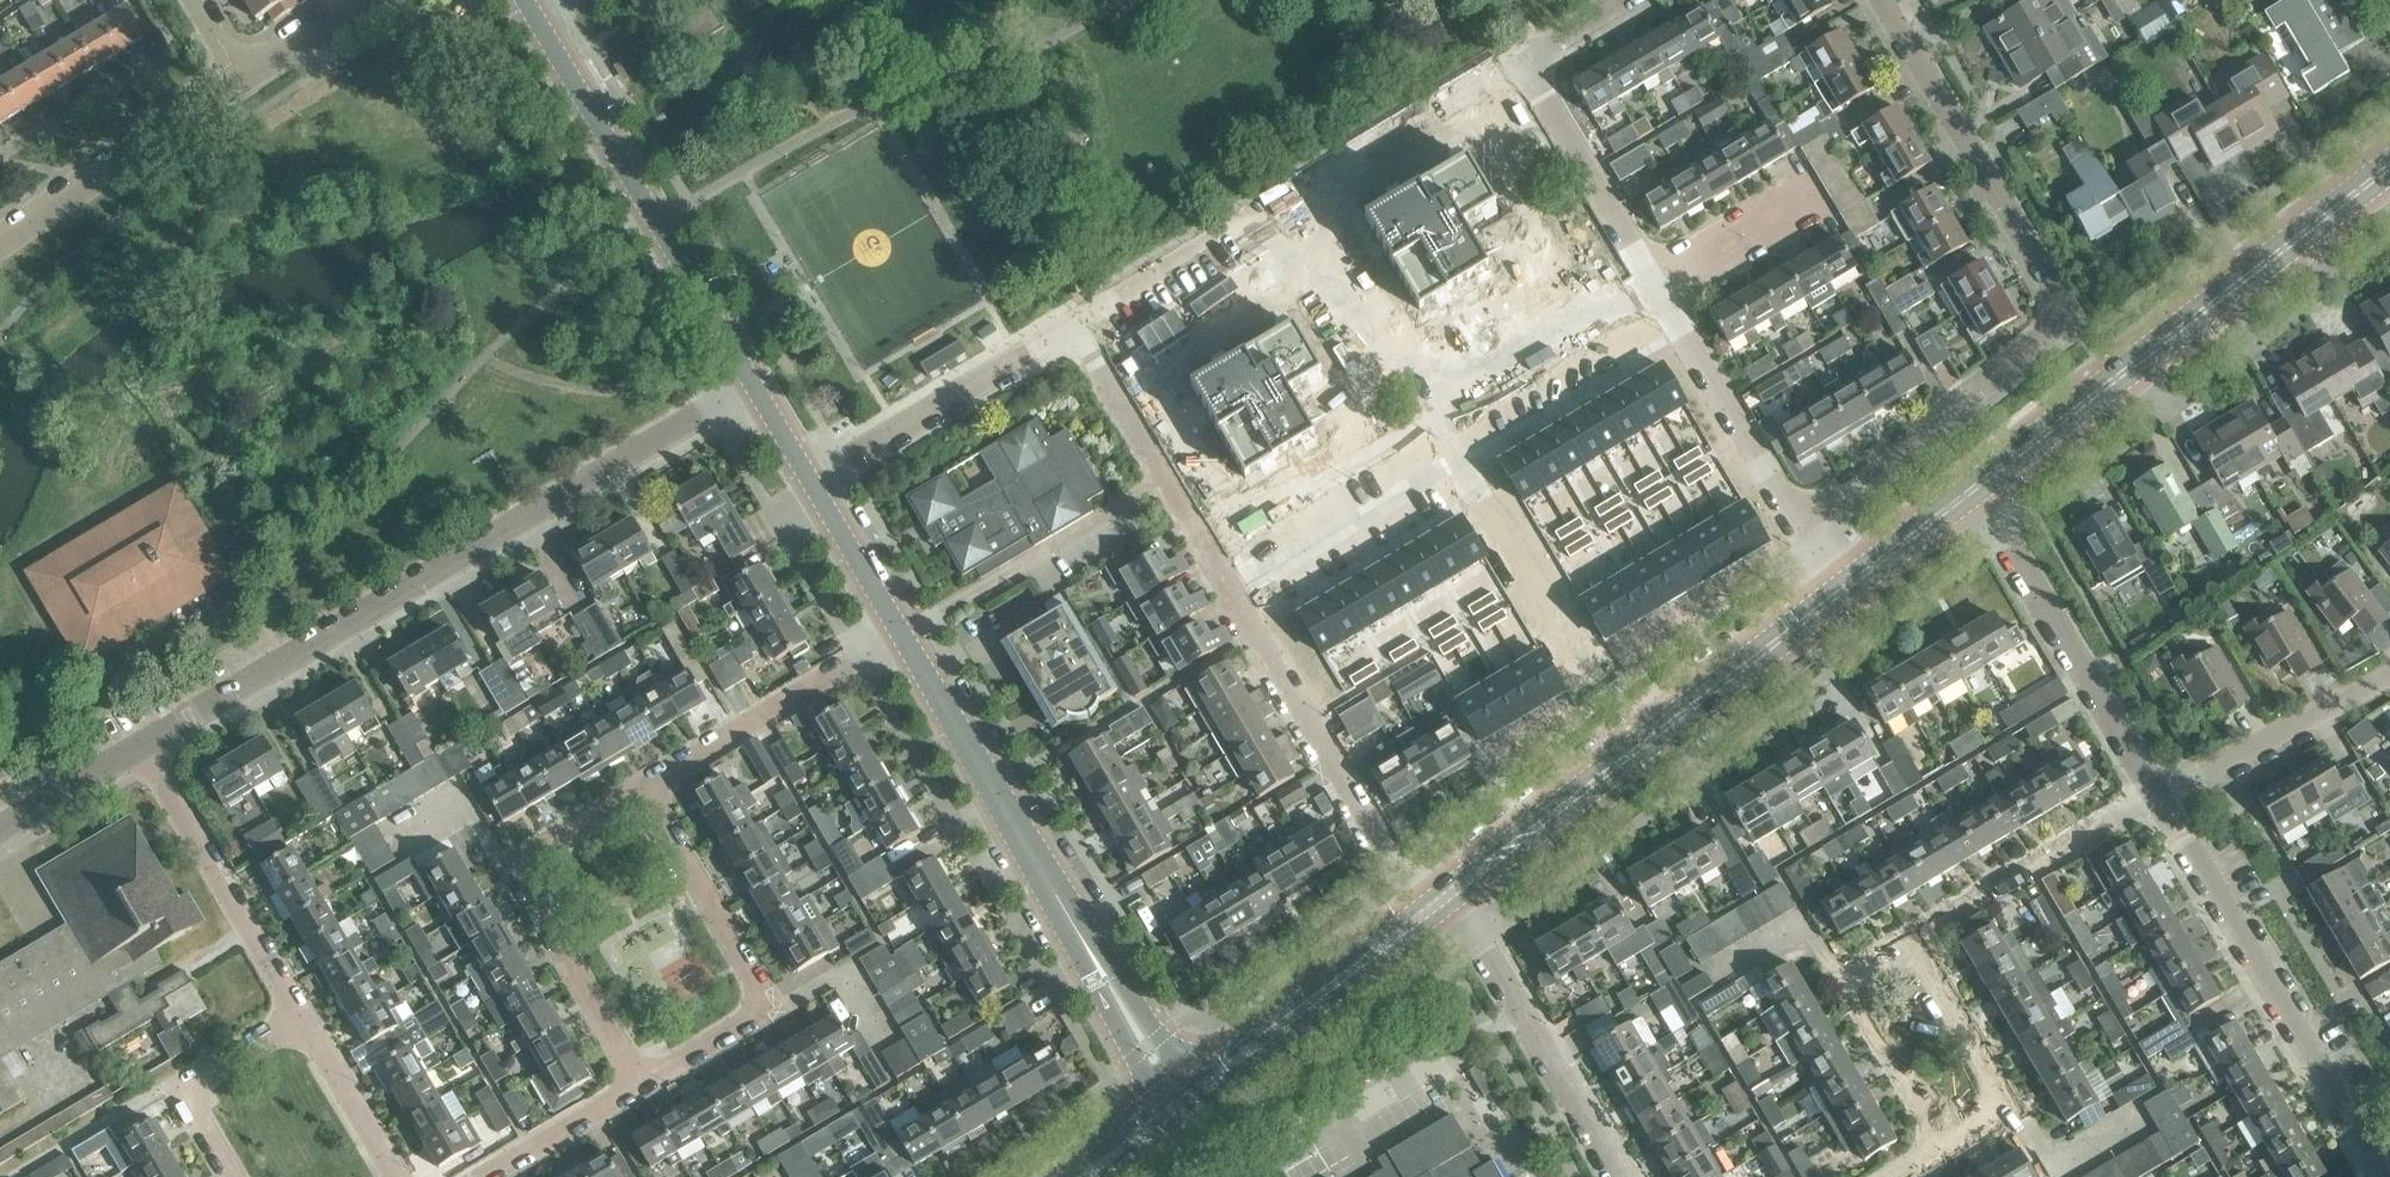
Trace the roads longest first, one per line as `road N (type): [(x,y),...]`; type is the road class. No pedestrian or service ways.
road 1 (residential): [(146,744),(757,382)]
road 2 (residential): [(1802,527),(2064,320),(1881,0)]
road 3 (tertiary): [(1185,1103),(907,634)]
road 4 (residential): [(1074,329),(1530,61)]
road 5 (tertiary): [(1977,489),(2389,169)]
road 6 (tertiary): [(1454,894),(1842,591)]
road 7 (residential): [(2384,1176),(2157,800)]
road 8 (tertiary): [(757,382),(542,19)]
road 9 (residential): [(1651,278),(1803,190),(1817,211),(1664,299)]
road 10 (residential): [(2157,800),(1977,489)]
road 11 (residential): [(1431,913),(1246,614)]
road 12 (residential): [(1246,614),(1074,329)]
road 13 (residential): [(1619,1176),(1454,894)]
road 14 (residential): [(303,1020),(146,744)]
road 15 (tertiary): [(1185,1103),(1431,913)]
road 16 (residential): [(642,791),(907,634)]
road 17 (residential): [(816,482),(1074,329)]
road 18 (residential): [(0,240),(240,79)]
road 19 (residential): [(1911,944),(2157,800)]
road 20 (residential): [(2157,800),(2389,677)]
road 21 (residential): [(770,1012),(642,791)]
road 22 (residential): [(646,1084),(512,867)]
road 23 (residential): [(1651,278),(1530,61)]
road 24 (residential): [(232,1176),(179,1093),(303,1020)]
road 25 (residential): [(1802,527),(1677,320)]
road 26 (residential): [(1479,442),(1677,320)]
road 27 (residential): [(1445,497),(1246,614)]
road 28 (residential): [(2015,1114),(1911,944)]
road 29 (residential): [(1951,1150),(1848,980)]
road 30 (residential): [(396,1176),(303,1020)]
road 31 (residential): [(646,1084),(490,1176)]
road 32 (tertiary): [(907,634),(816,482)]
road 33 (residential): [(0,832),(146,744)]
road 34 (tertiary): [(1842,591),(1977,489)]
road 35 (residential): [(2015,1114),(2051,1172),(2137,1122)]
road 36 (residential): [(885,1039),(845,969),(770,1012)]
road 37 (residential): [(240,79),(370,0)]
road 38 (residential): [(512,867),(642,791)]
road 39 (residential): [(512,867),(470,802),(411,838)]
road 40 (residential): [(646,1084),(770,1012)]
road 41 (residential): [(1530,61),(1637,0)]

